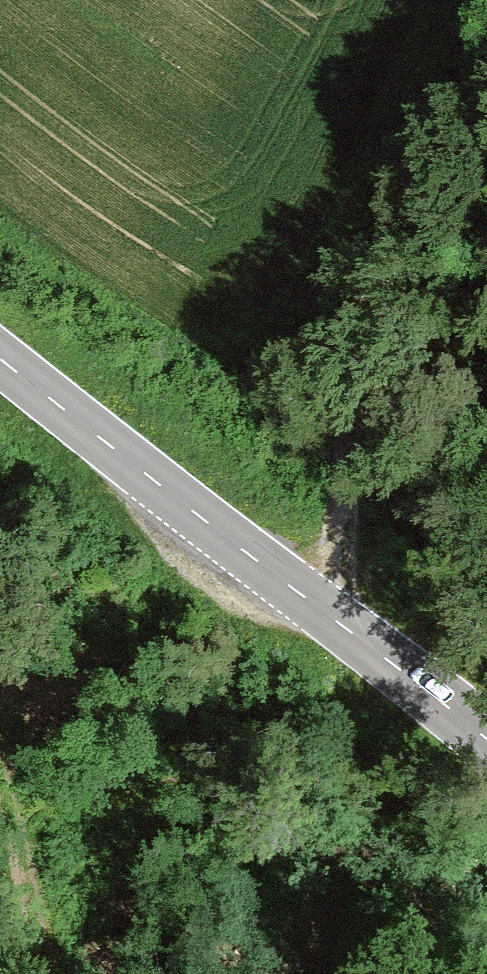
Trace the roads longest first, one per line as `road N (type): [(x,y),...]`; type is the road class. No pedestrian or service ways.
road 1 (tertiary): [(0,362),(486,739)]
road 2 (track): [(342,626),(486,144)]

